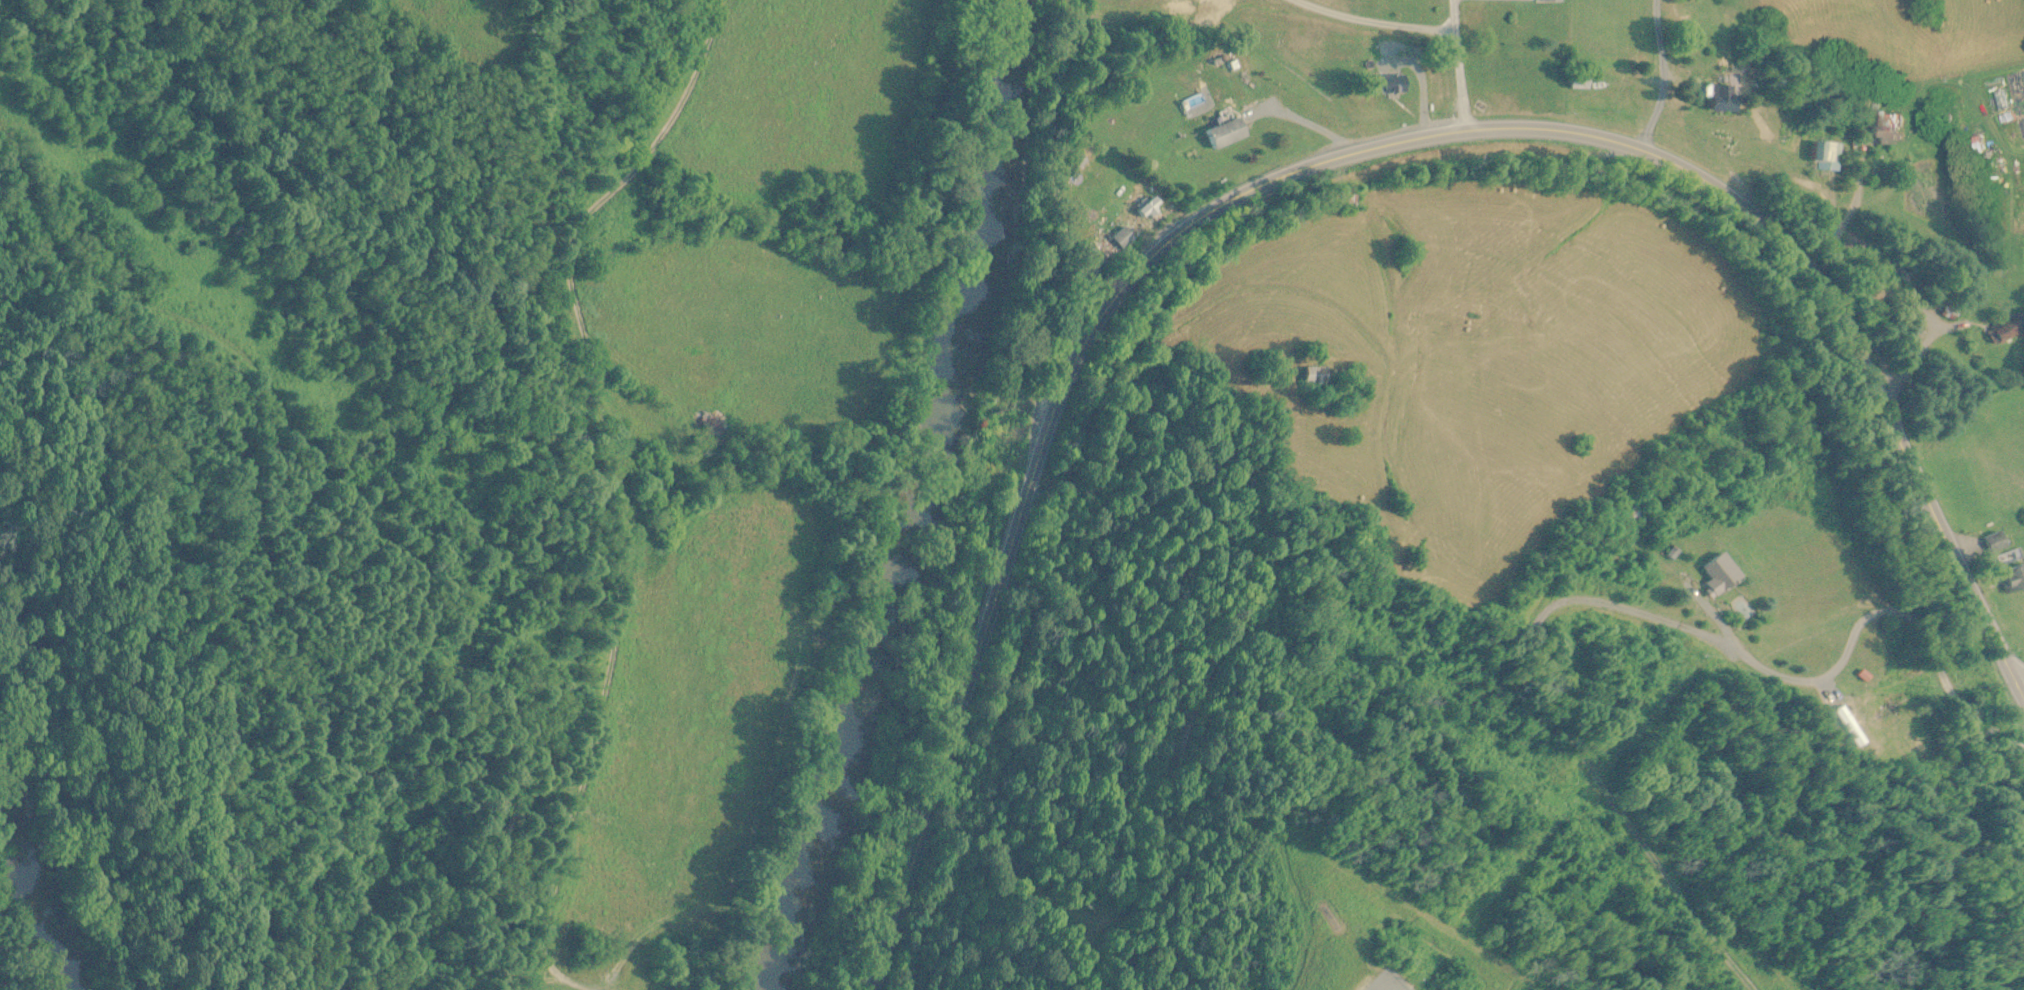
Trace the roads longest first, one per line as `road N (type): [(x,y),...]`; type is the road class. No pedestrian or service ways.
road 1 (primary): [(2023,692),(1935,461),(1847,305),(1769,224),(1687,171),(1600,137),(1465,128),(1350,153),(1182,228),(1120,279),(1076,343),(864,989)]
road 2 (residential): [(479,489),(639,201),(720,0)]
road 3 (residential): [(1454,0),(1465,128)]

